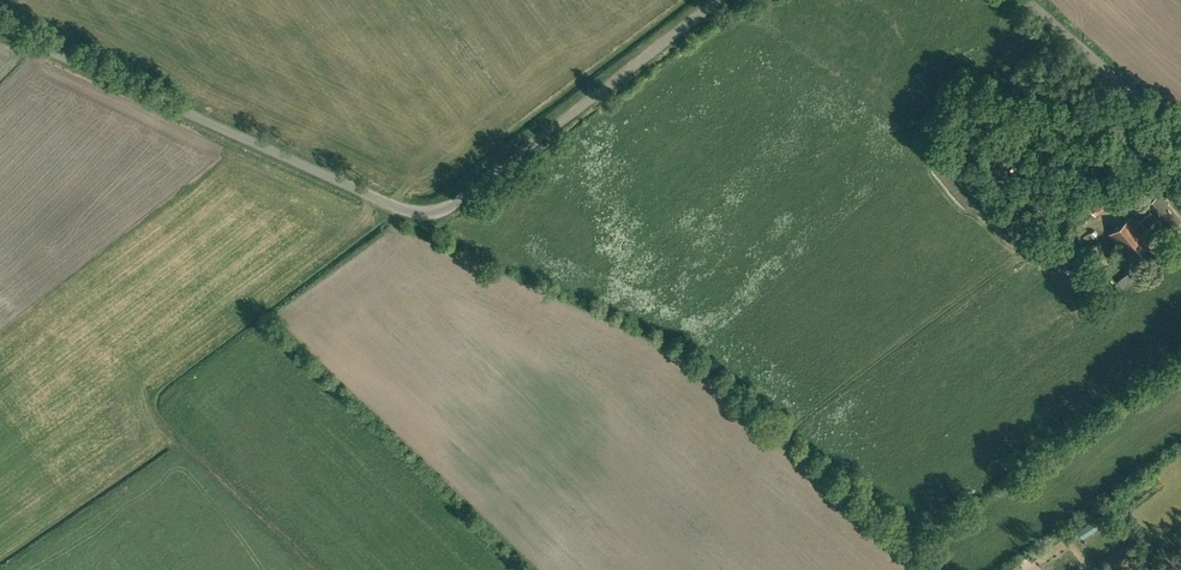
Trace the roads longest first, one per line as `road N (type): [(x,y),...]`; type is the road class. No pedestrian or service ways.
road 1 (unclassified): [(719,0),(467,198),(425,213),(0,28)]
road 2 (unclassified): [(1180,134),(1029,0)]
road 3 (track): [(308,569),(174,443)]

